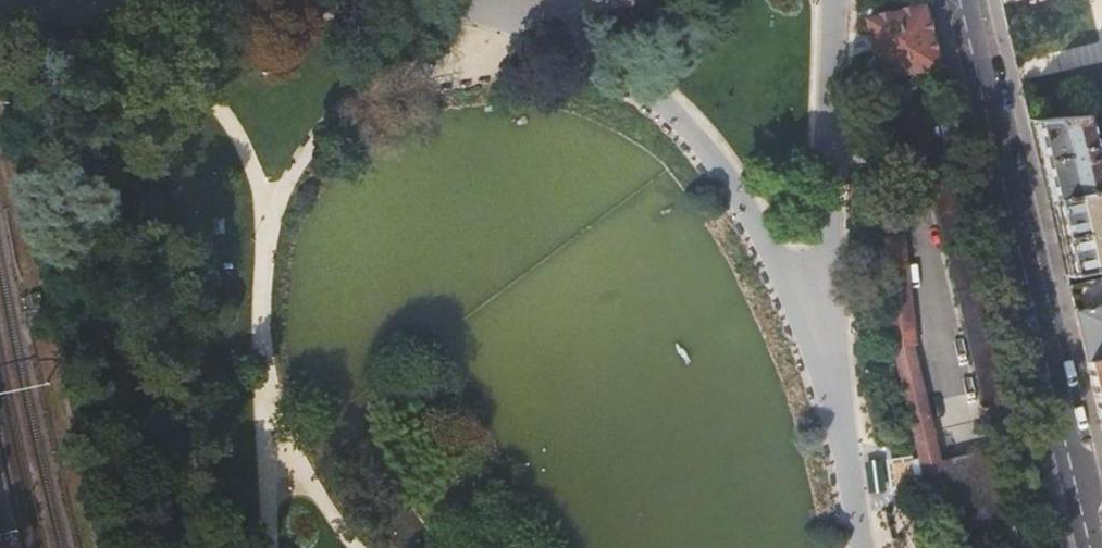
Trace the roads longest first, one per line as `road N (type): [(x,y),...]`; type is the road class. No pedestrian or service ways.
road 1 (residential): [(966,0),(1093,547)]

